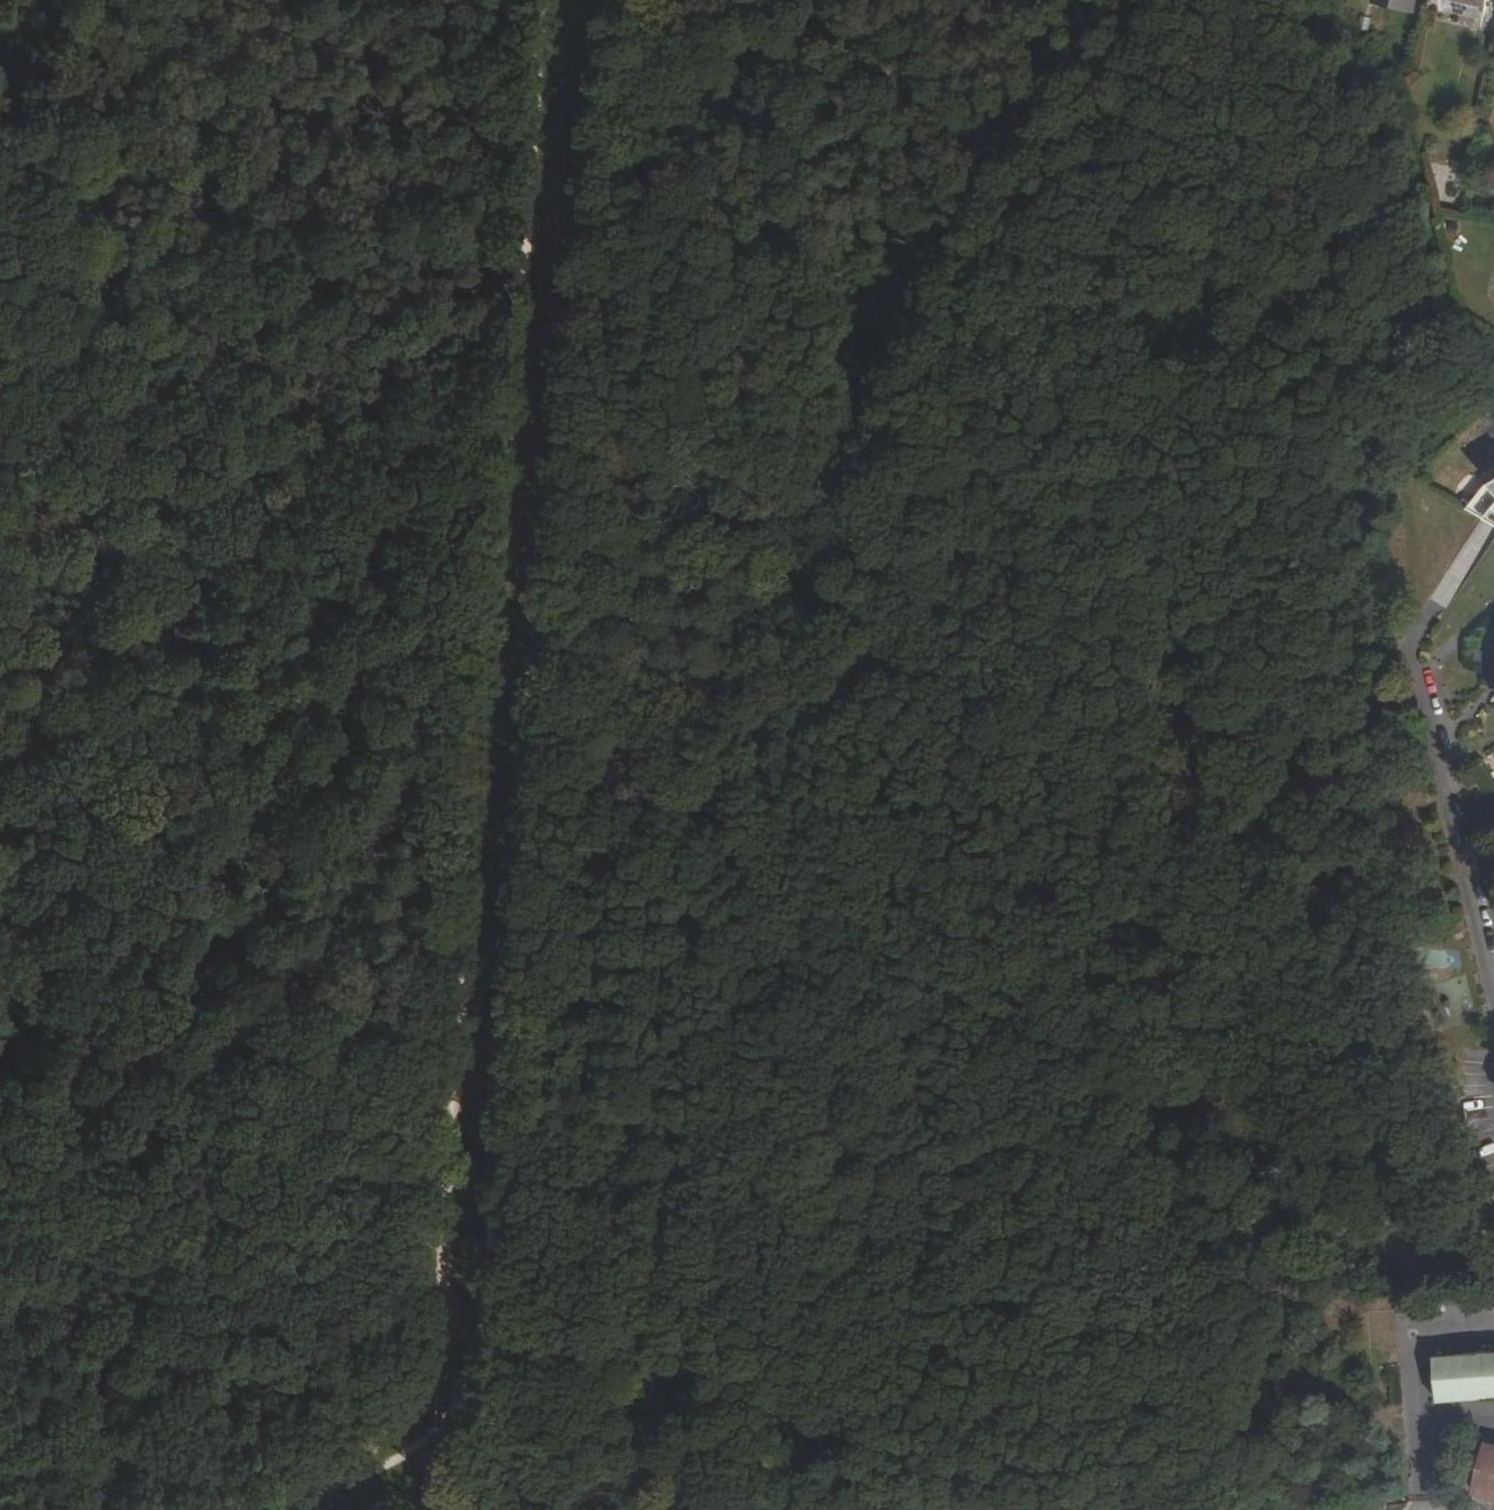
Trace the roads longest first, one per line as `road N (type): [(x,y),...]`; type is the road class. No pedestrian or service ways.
road 1 (residential): [(1493,972),(1412,628)]

